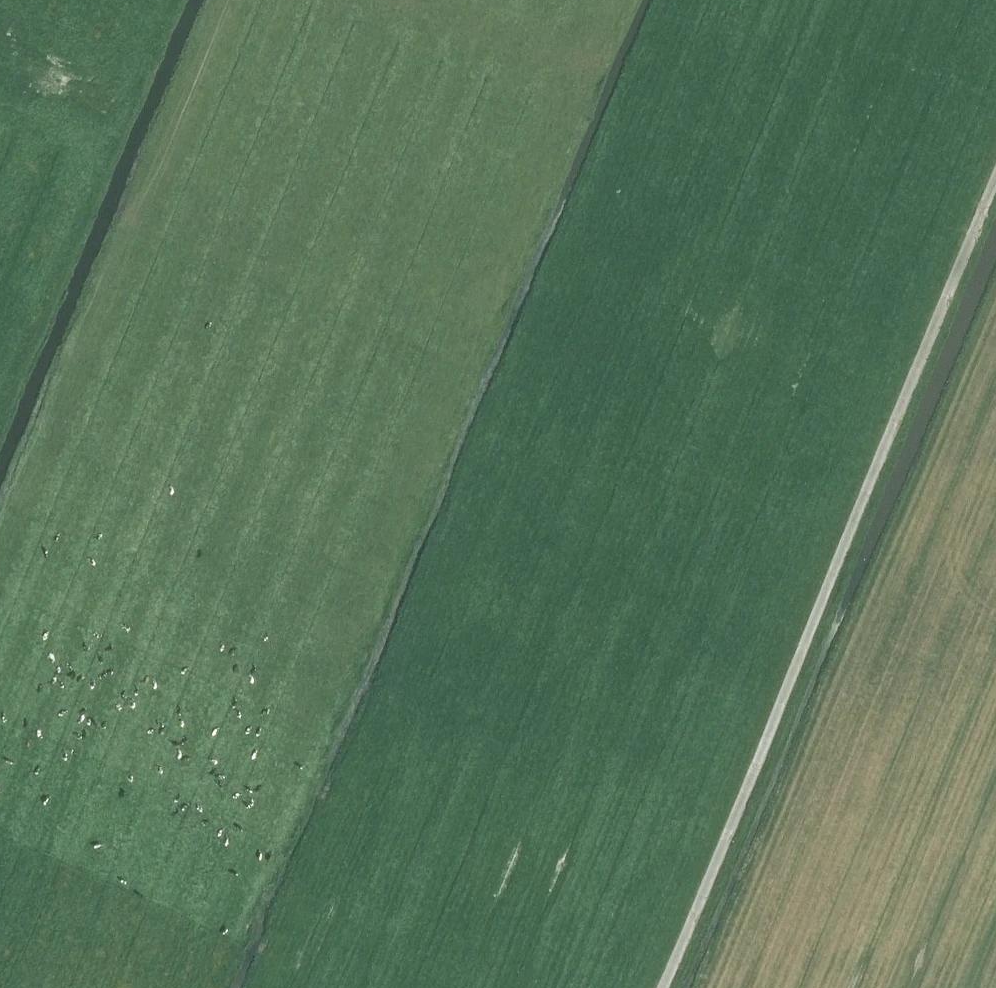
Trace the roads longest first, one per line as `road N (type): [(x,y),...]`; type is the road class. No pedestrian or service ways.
road 1 (track): [(995,191),(667,987)]

